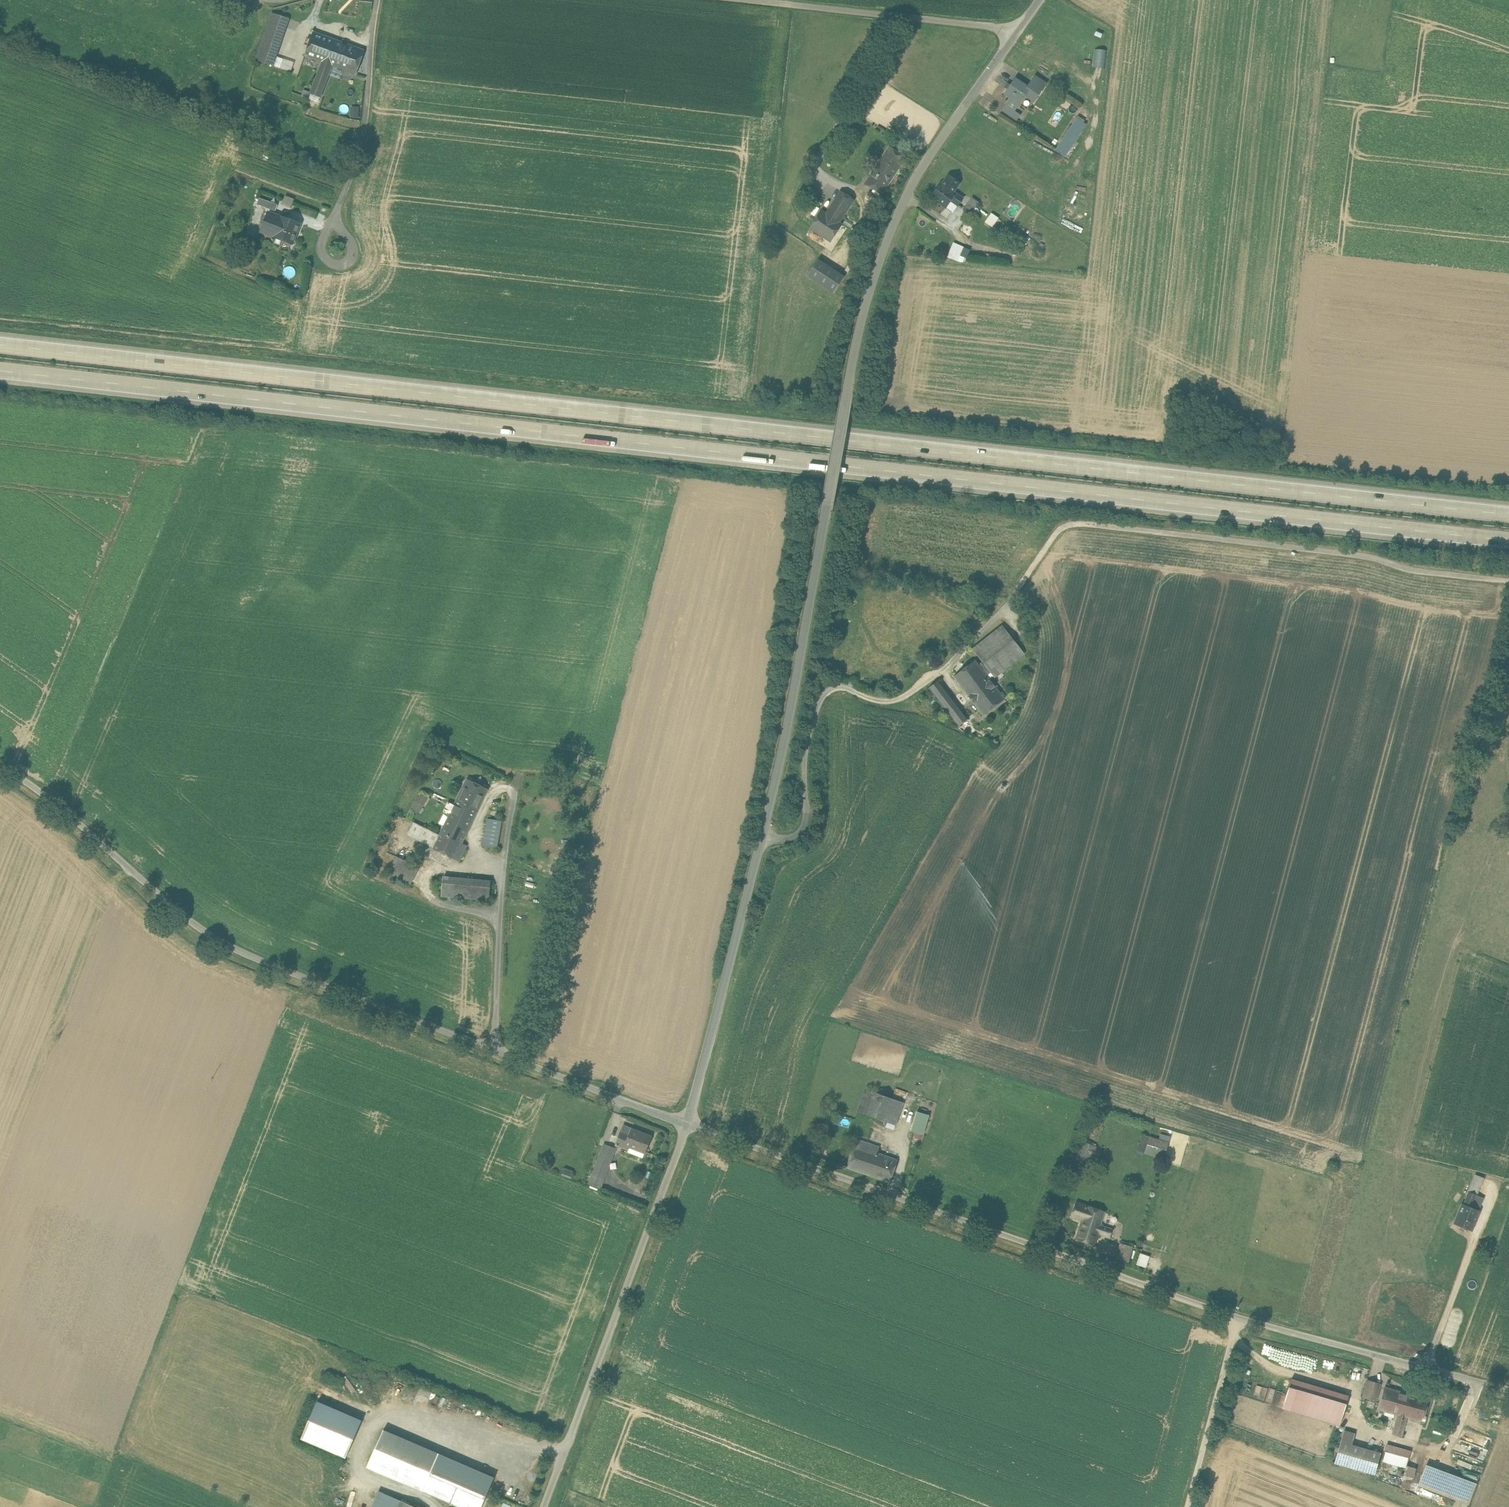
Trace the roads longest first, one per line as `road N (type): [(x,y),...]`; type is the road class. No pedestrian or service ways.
road 1 (motorway): [(0,370),(1508,541)]
road 2 (motorway): [(1508,512),(0,344)]
road 3 (unclassified): [(761,837),(787,838),(804,827),(806,731),(822,692),(838,686),(877,702),(902,700),(942,675),(1000,624),(1052,537),(1069,523),(1373,556),(1408,570),(1508,581)]
road 4 (unclassified): [(688,1124),(1230,1315),(1508,1390)]
road 5 (unclassified): [(0,769),(231,948),(688,1124)]
road 6 (unclassified): [(858,324),(761,837)]
road 7 (unclassified): [(688,1124),(546,1506)]
road 8 (residential): [(1041,0),(919,173),(858,324)]
road 9 (track): [(378,0),(363,132),(320,249),(340,265),(352,249),(338,226)]
road 10 (unclassified): [(761,837),(688,1124)]
road 11 (track): [(903,19),(812,174),(858,194),(863,218),(845,252)]
road 12 (track): [(733,0),(1018,32)]

